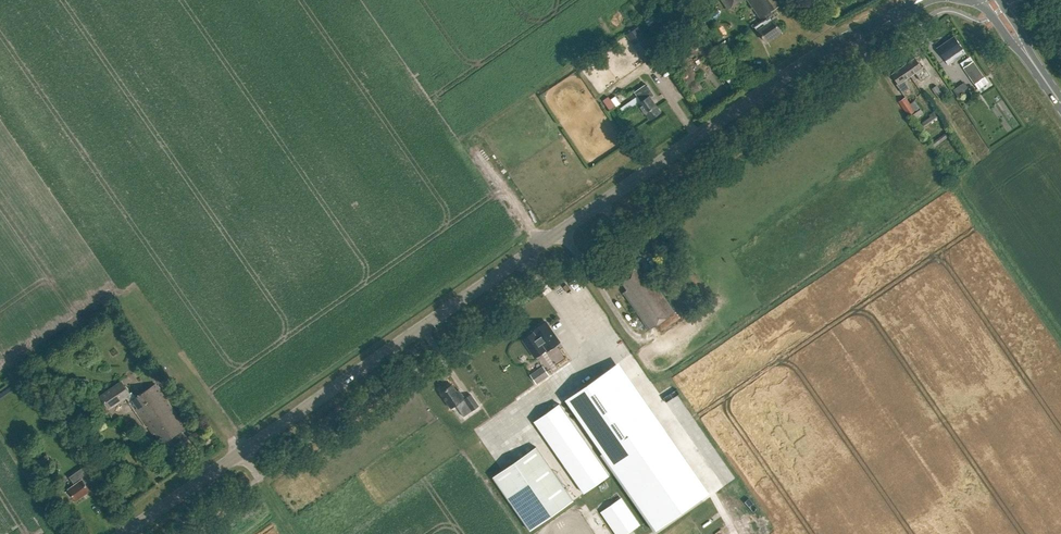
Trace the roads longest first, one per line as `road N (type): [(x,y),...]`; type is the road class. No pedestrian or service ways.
road 1 (tertiary): [(123,533),(784,76),(919,0)]
road 2 (primary): [(1060,103),(990,0)]

